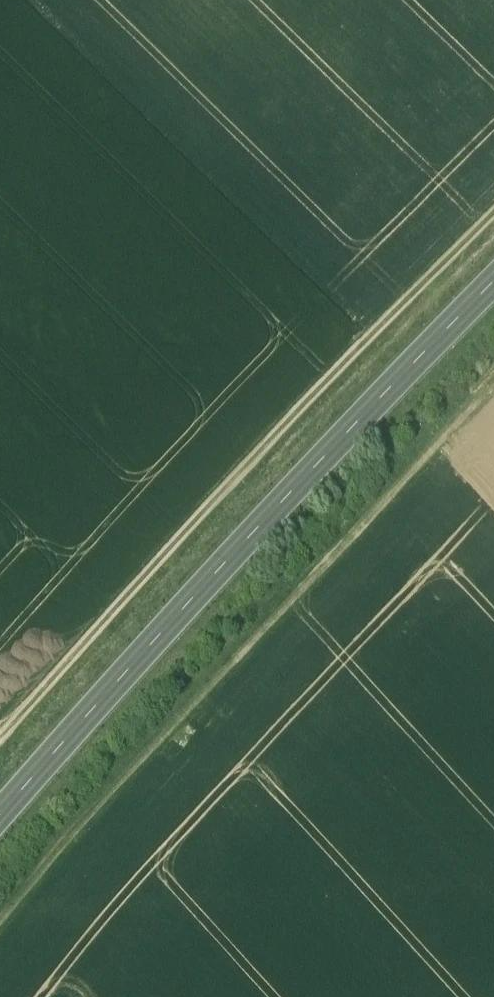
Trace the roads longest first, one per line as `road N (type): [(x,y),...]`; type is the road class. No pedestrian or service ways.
road 1 (track): [(0,961),(82,862),(493,421)]
road 2 (primary): [(493,314),(235,584),(0,847)]
road 3 (track): [(493,241),(243,495),(0,766)]

